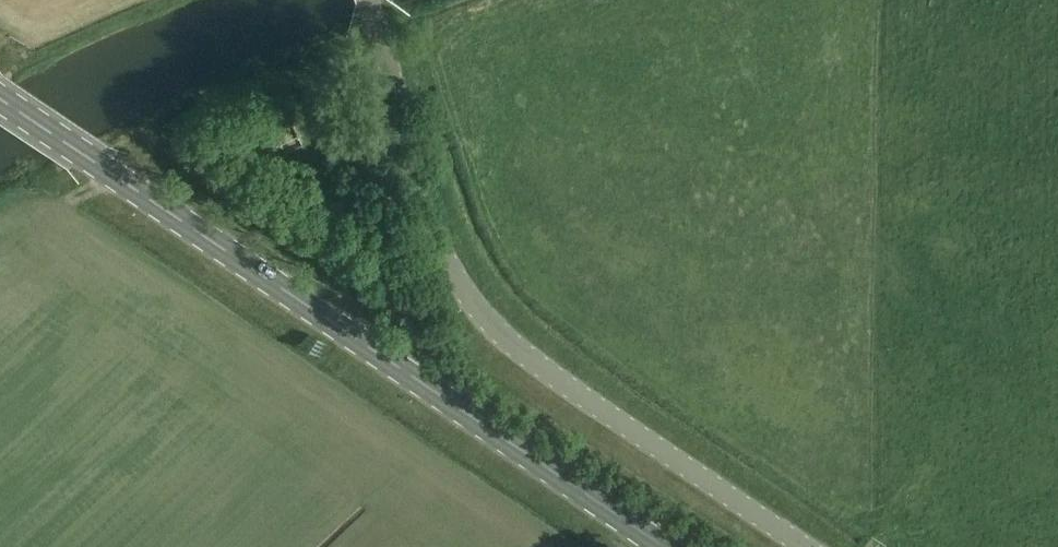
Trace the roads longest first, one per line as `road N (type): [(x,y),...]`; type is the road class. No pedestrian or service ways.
road 1 (primary): [(663,546),(0,99)]
road 2 (tertiary): [(805,546),(535,363),(480,312),(427,214),(370,0)]

